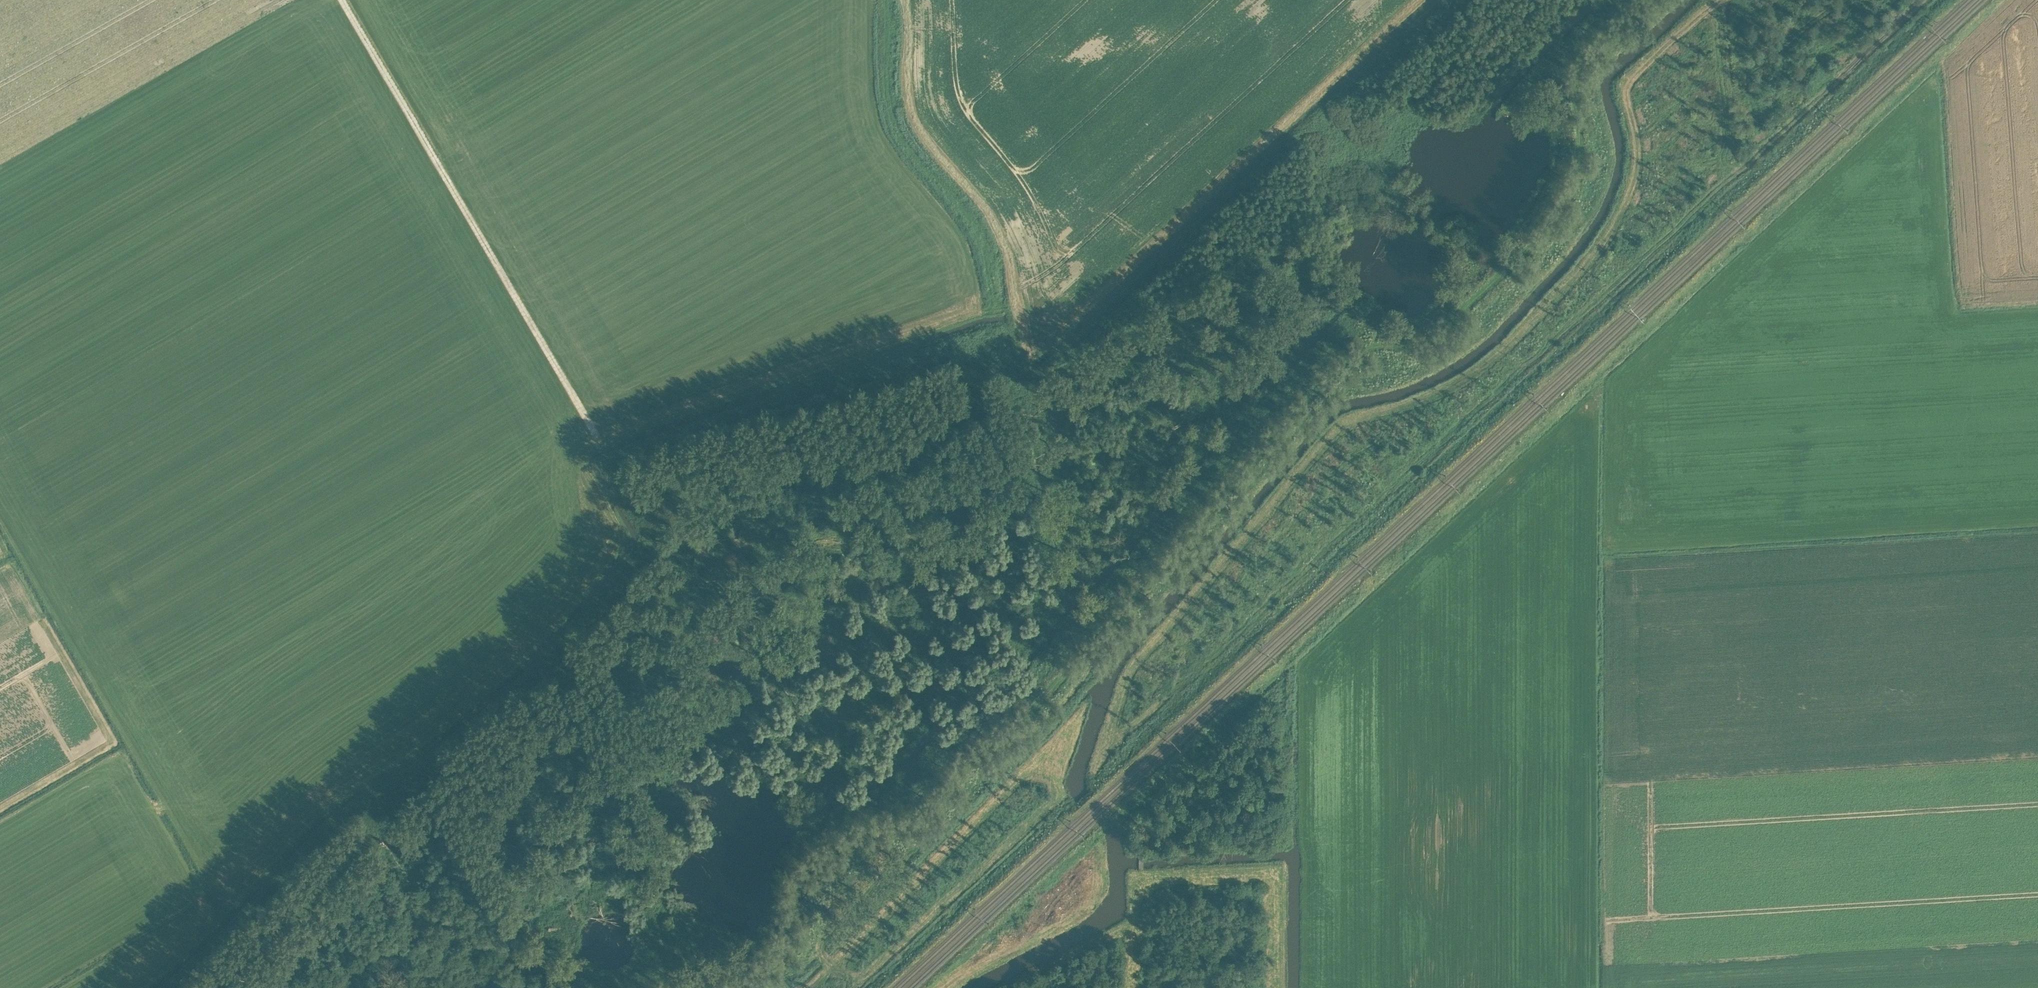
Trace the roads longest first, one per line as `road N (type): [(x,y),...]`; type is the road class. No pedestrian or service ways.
road 1 (track): [(576,417),(339,0)]

